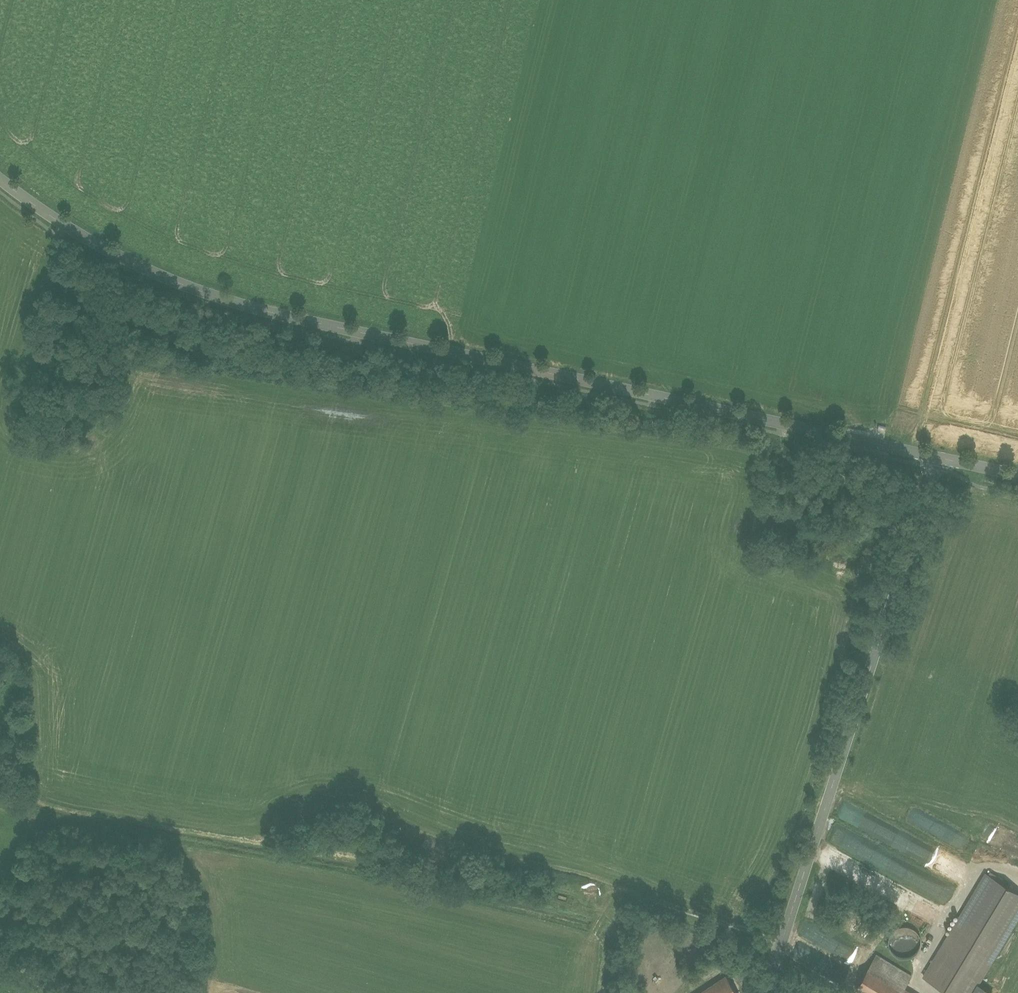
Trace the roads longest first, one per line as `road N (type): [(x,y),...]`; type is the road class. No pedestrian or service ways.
road 1 (tertiary): [(0,177),(97,245),(179,284),(271,314),(937,459)]
road 2 (tertiary): [(768,992),(831,765),(937,459)]

